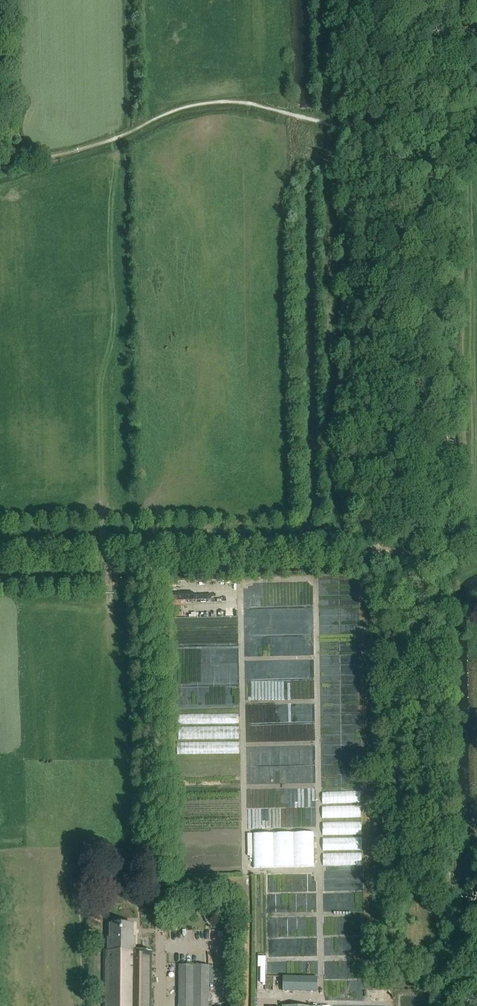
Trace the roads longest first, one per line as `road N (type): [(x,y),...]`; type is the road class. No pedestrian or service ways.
road 1 (track): [(367,0),(377,553)]
road 2 (track): [(159,884),(151,556)]
road 3 (track): [(447,554),(151,556)]
road 4 (track): [(245,1005),(241,898),(224,888),(173,893),(159,884)]
road 5 (track): [(151,556),(0,558)]

